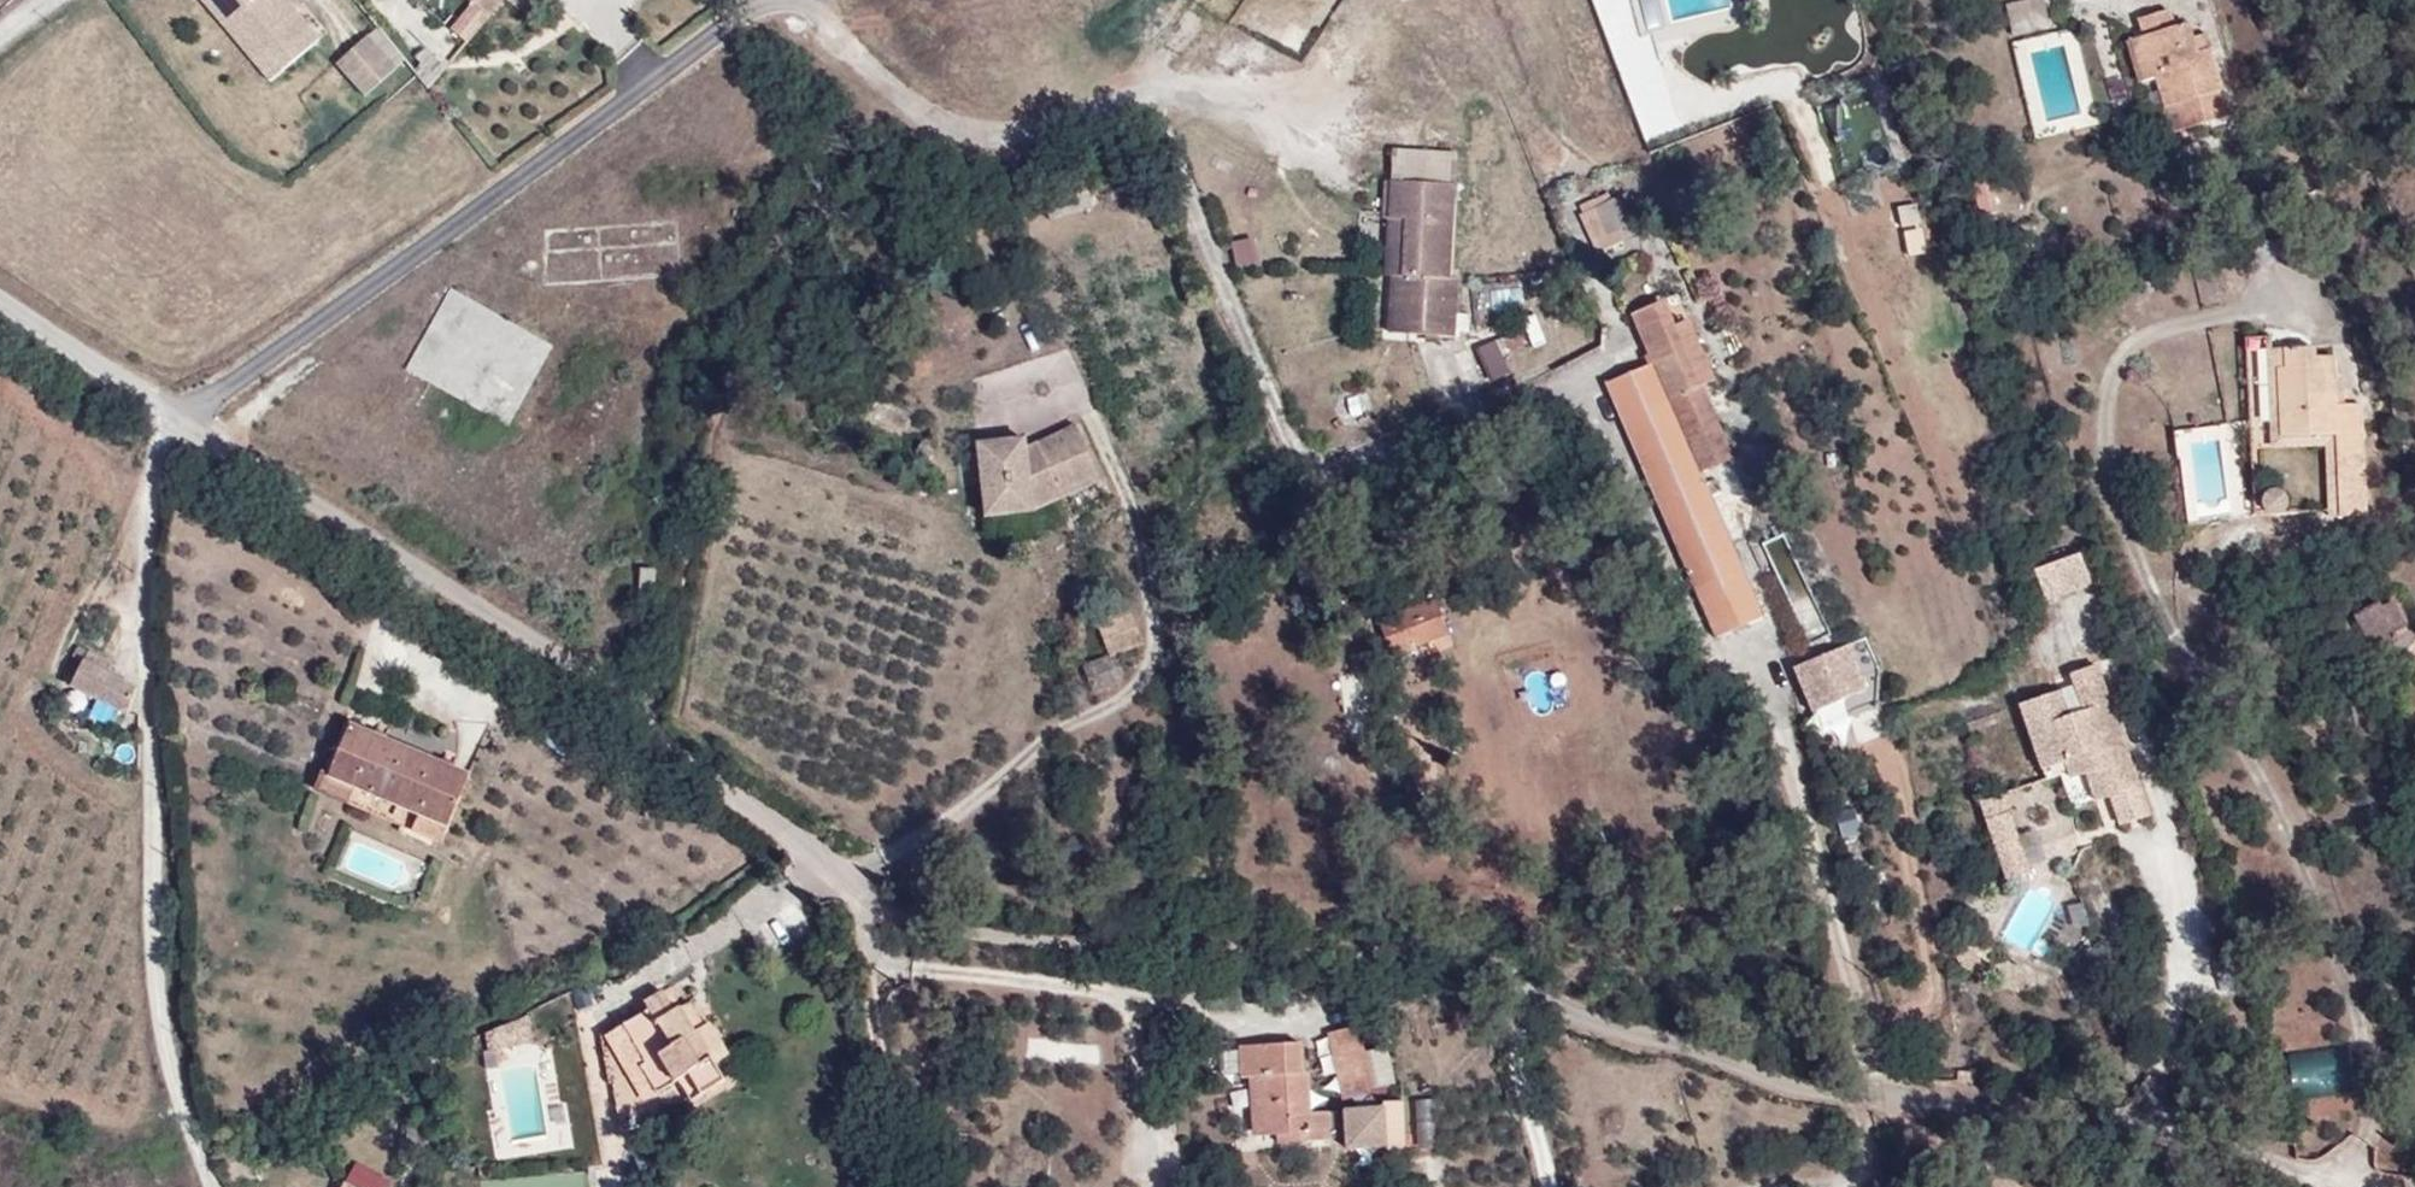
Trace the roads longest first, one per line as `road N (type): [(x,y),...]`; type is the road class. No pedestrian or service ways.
road 1 (residential): [(0,305),(817,852),(898,916),(995,939),(1255,959),(1444,962),(1635,1033),(1854,1098),(2139,1145)]
road 2 (track): [(174,422),(151,485),(160,933),(181,1090),(217,1186)]
road 3 (track): [(174,422),(766,0)]
road 4 (track): [(842,869),(939,824),(1045,737),(1110,707),(1155,660),(1151,593),(1129,494),(1099,435)]
road 5 (track): [(757,4),(828,17),(924,110),(1004,144),(1173,90),(1307,135)]
road 6 (track): [(1884,1104),(1921,1090),(2146,1120),(2391,1186)]
road 7 (track): [(1145,99),(1339,571)]
road 8 (track): [(1884,1104),(1881,1063),(1768,699)]
road 9 (track): [(868,972),(1121,999),(1248,1023)]
road 10 (track): [(852,876),(897,1186)]
road 11 (track): [(2127,1118),(2184,967),(2169,884)]
road 12 (track): [(1507,985),(1548,1186)]
road 13 (track): [(1854,1098),(1878,1162),(1864,1180),(1811,1186)]
road 14 (track): [(1909,1108),(1922,1140),(2012,1186)]

